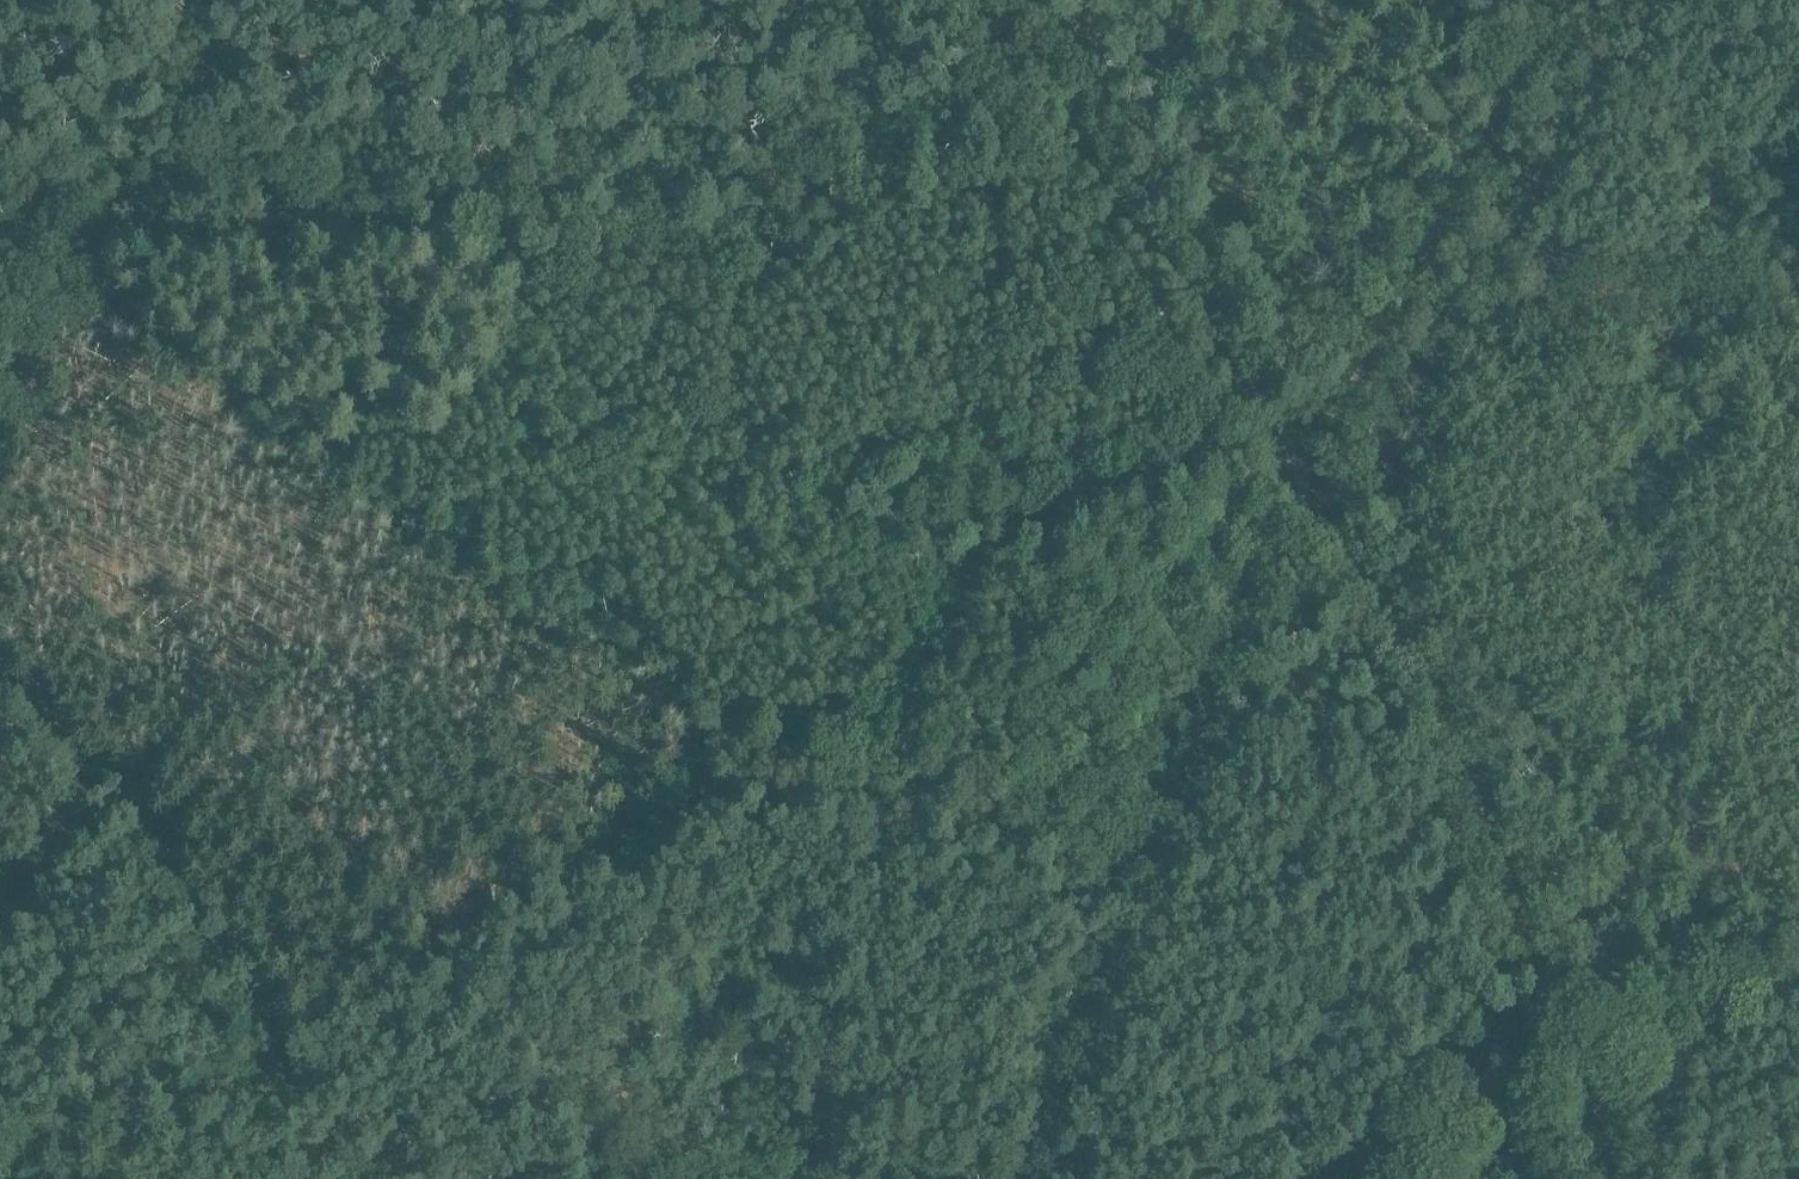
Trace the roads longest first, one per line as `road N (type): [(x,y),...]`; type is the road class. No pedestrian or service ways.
road 1 (track): [(1798,985),(1562,1034),(1482,1101),(1432,1178)]

